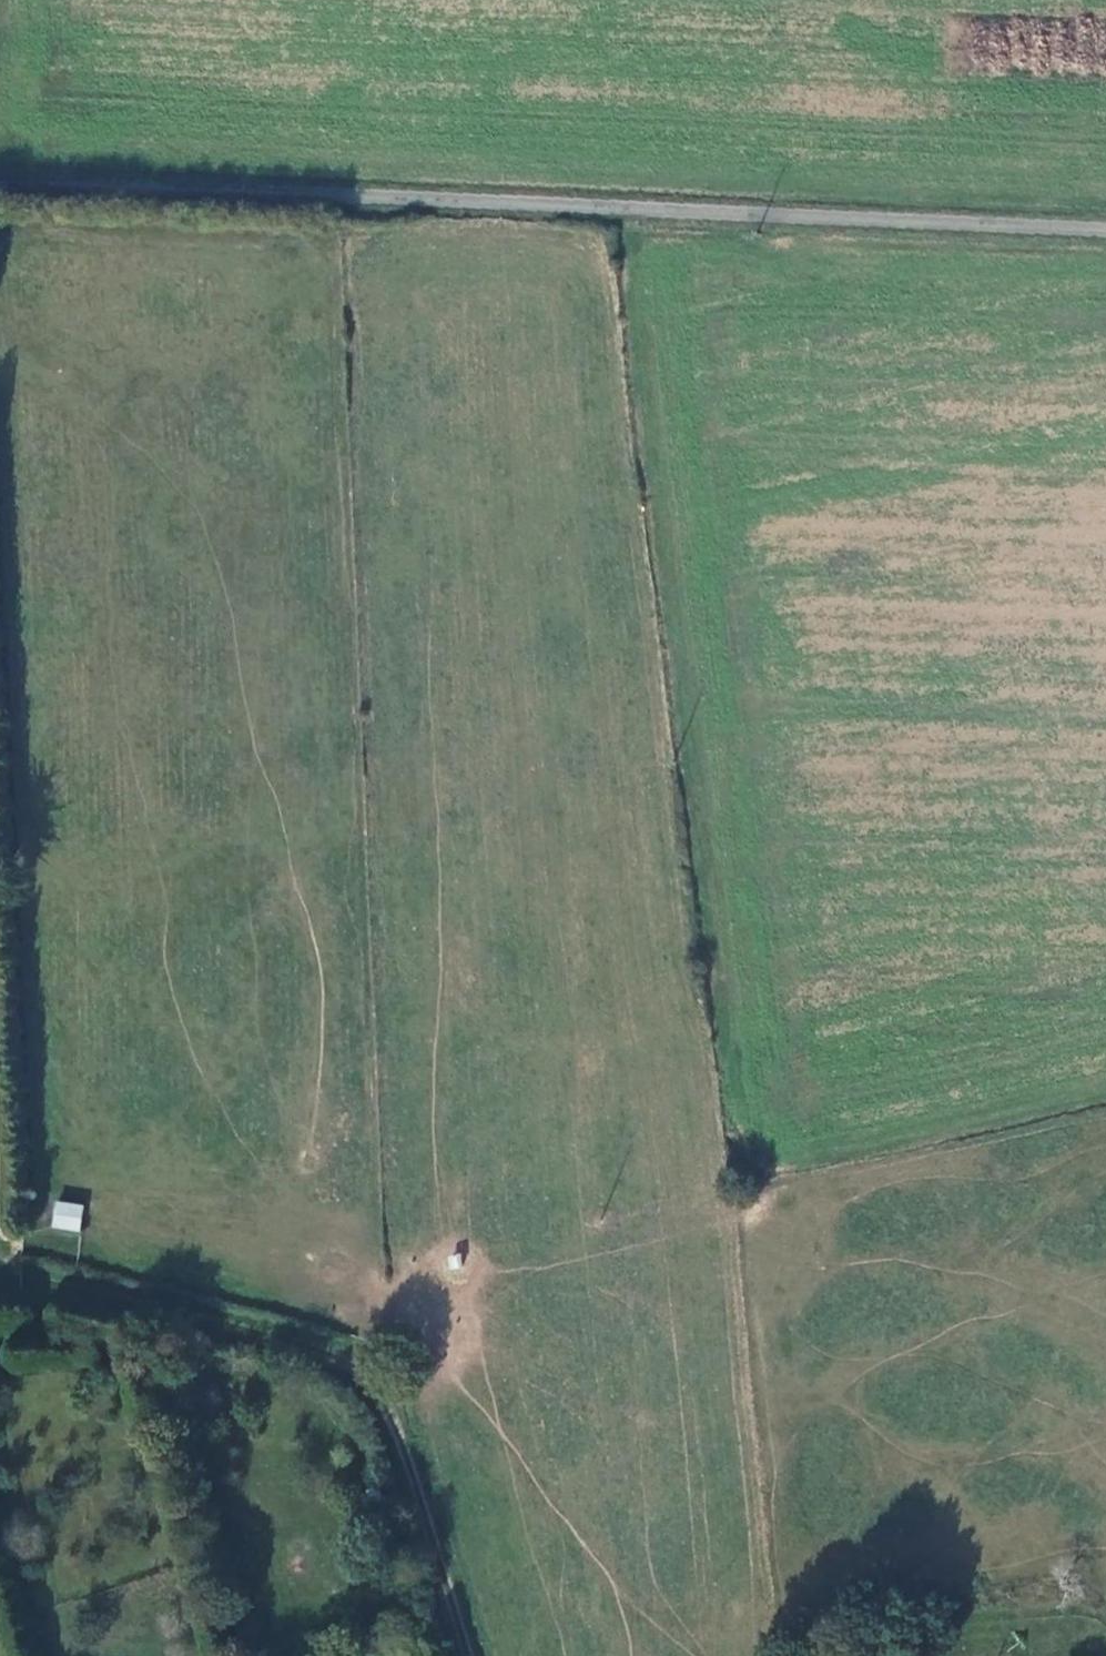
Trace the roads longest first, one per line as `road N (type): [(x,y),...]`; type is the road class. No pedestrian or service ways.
road 1 (unclassified): [(1105,227),(0,177)]
road 2 (track): [(0,1280),(360,1361),(381,1380),(402,1431),(469,1655)]

